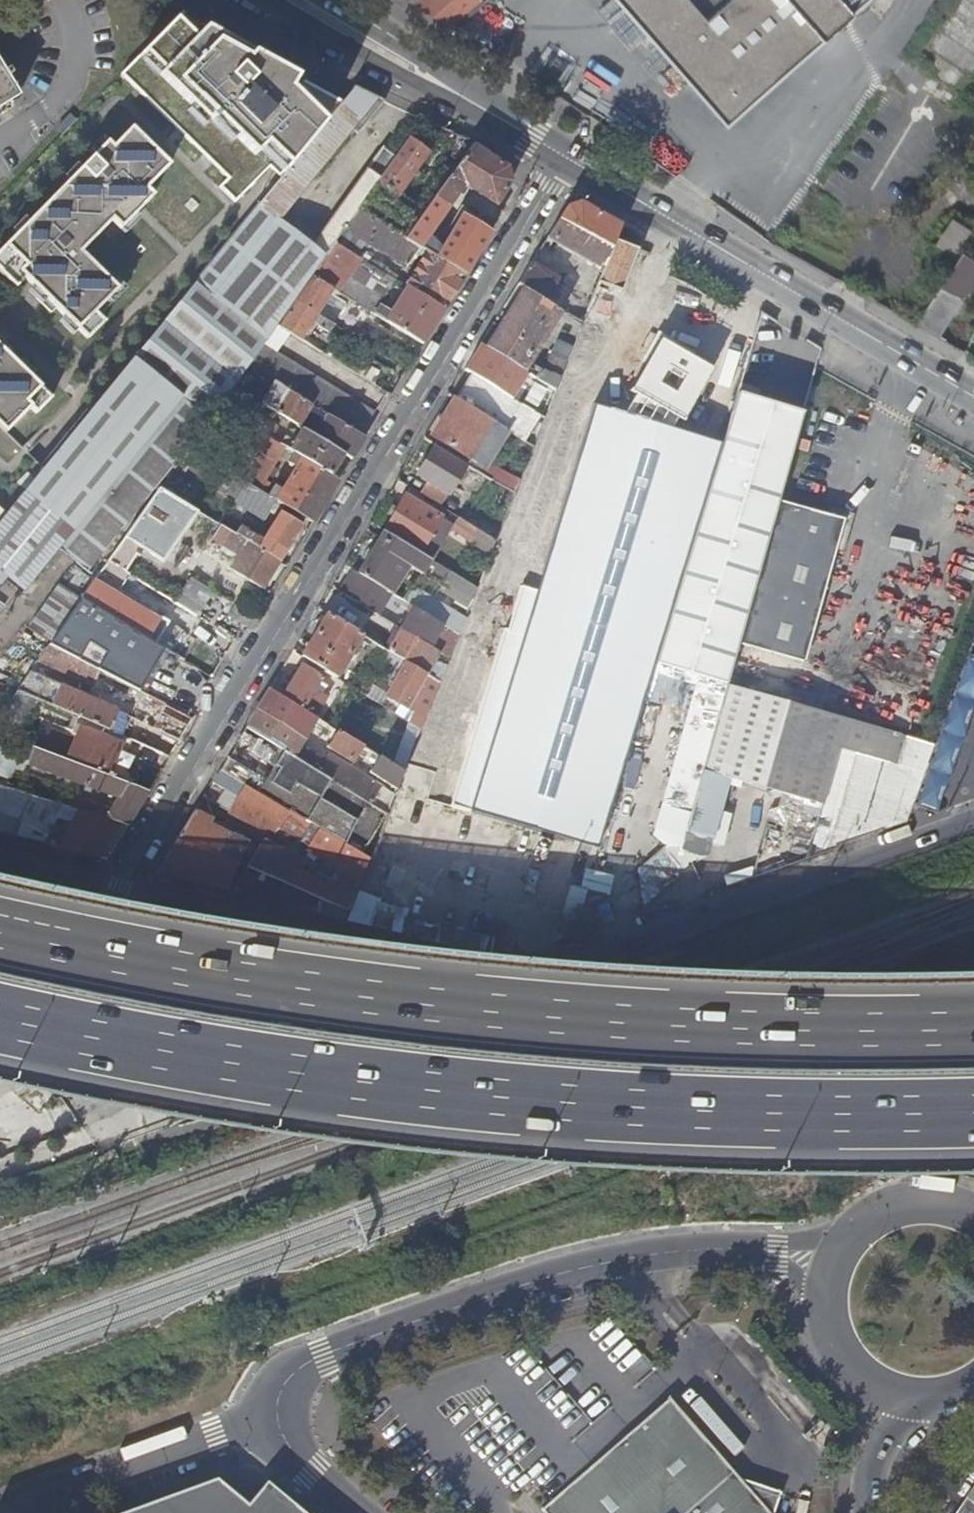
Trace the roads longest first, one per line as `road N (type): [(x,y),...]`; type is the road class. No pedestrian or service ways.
road 1 (residential): [(973,820),(168,1109),(129,1131),(40,1008)]
road 2 (residential): [(560,159),(40,1008)]
road 3 (motorway): [(0,1016),(442,1096),(647,1110),(973,1114)]
road 4 (motorway): [(973,1028),(685,1030),(467,1012),(0,937)]
road 5 (residential): [(279,1417),(284,1391),(321,1357),(583,1267),(730,1247),(828,1258)]
road 6 (secondary): [(973,403),(560,159)]
road 7 (secondary): [(560,159),(306,0)]
road 8 (residential): [(279,1417),(0,1512)]
road 9 (residential): [(828,1258),(819,1298),(826,1337),(847,1371),(880,1395),(919,1404)]
road 10 (residential): [(973,1213),(913,1199),(878,1208),(849,1229),(828,1258)]
road 11 (residential): [(363,1512),(287,1444),(279,1417)]
road 12 (residential): [(866,1512),(864,1470),(886,1429),(919,1404)]

